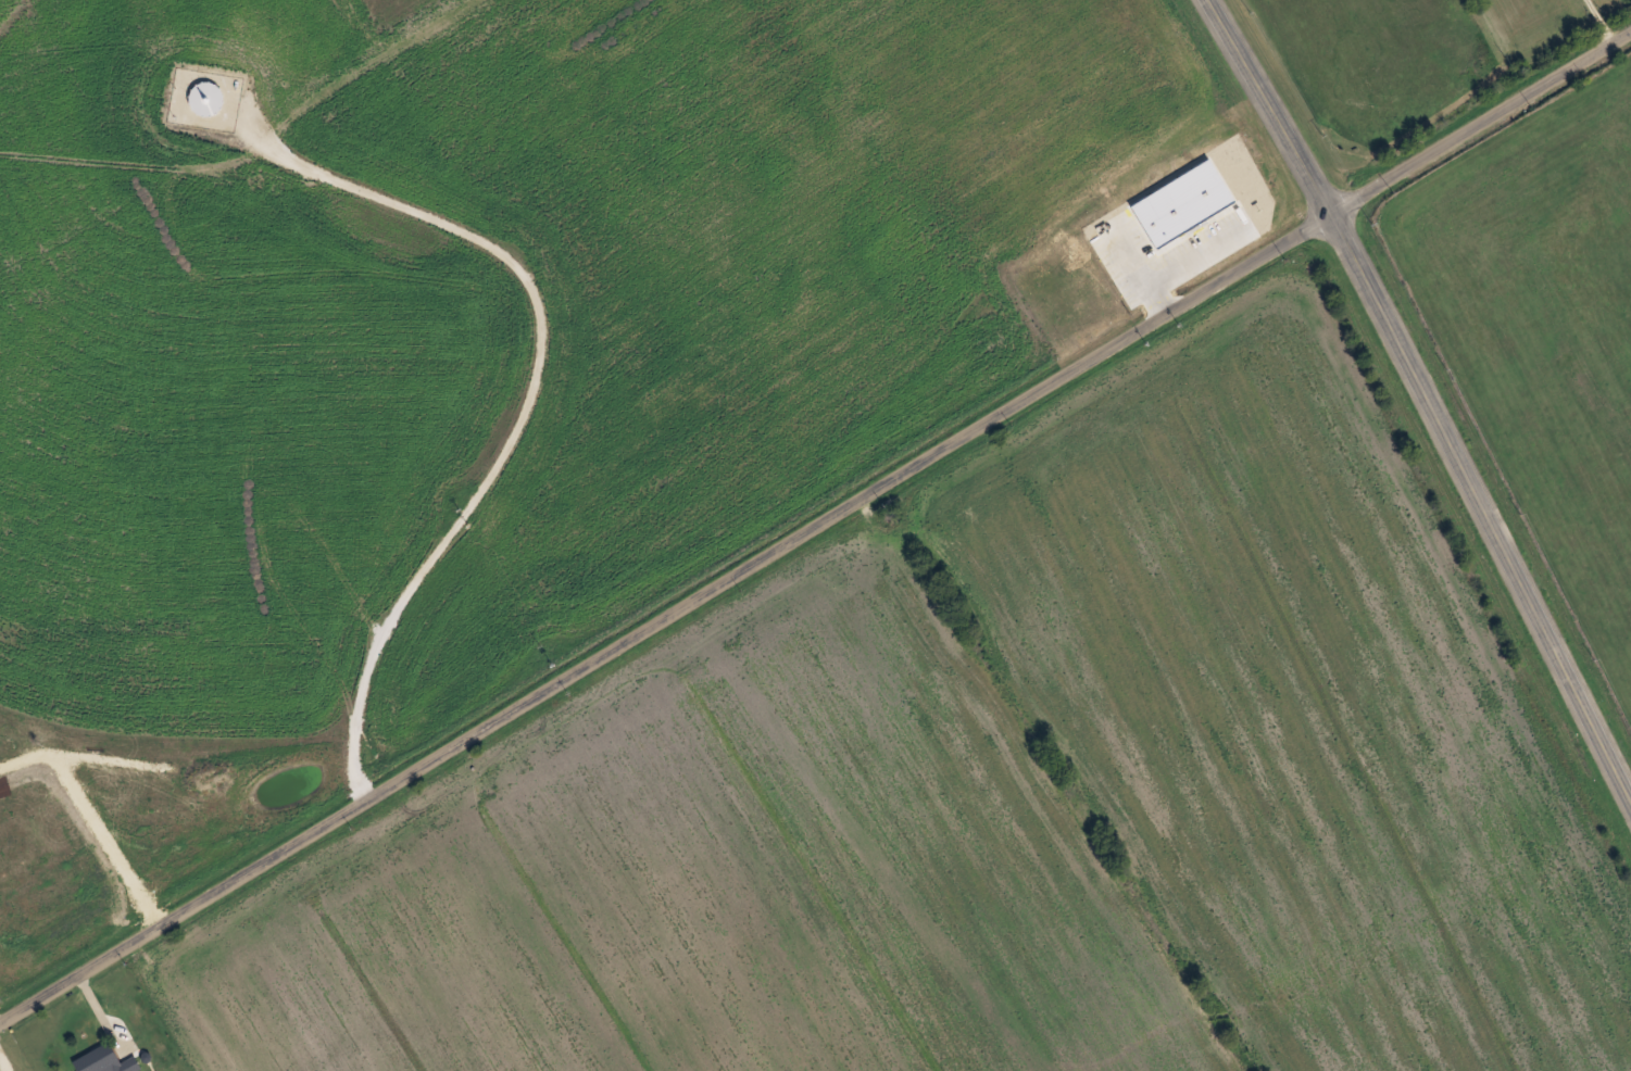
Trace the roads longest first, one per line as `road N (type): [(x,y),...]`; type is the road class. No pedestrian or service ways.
road 1 (residential): [(0,1044),(1630,33)]
road 2 (tertiary): [(1630,799),(1390,322),(1210,0)]

